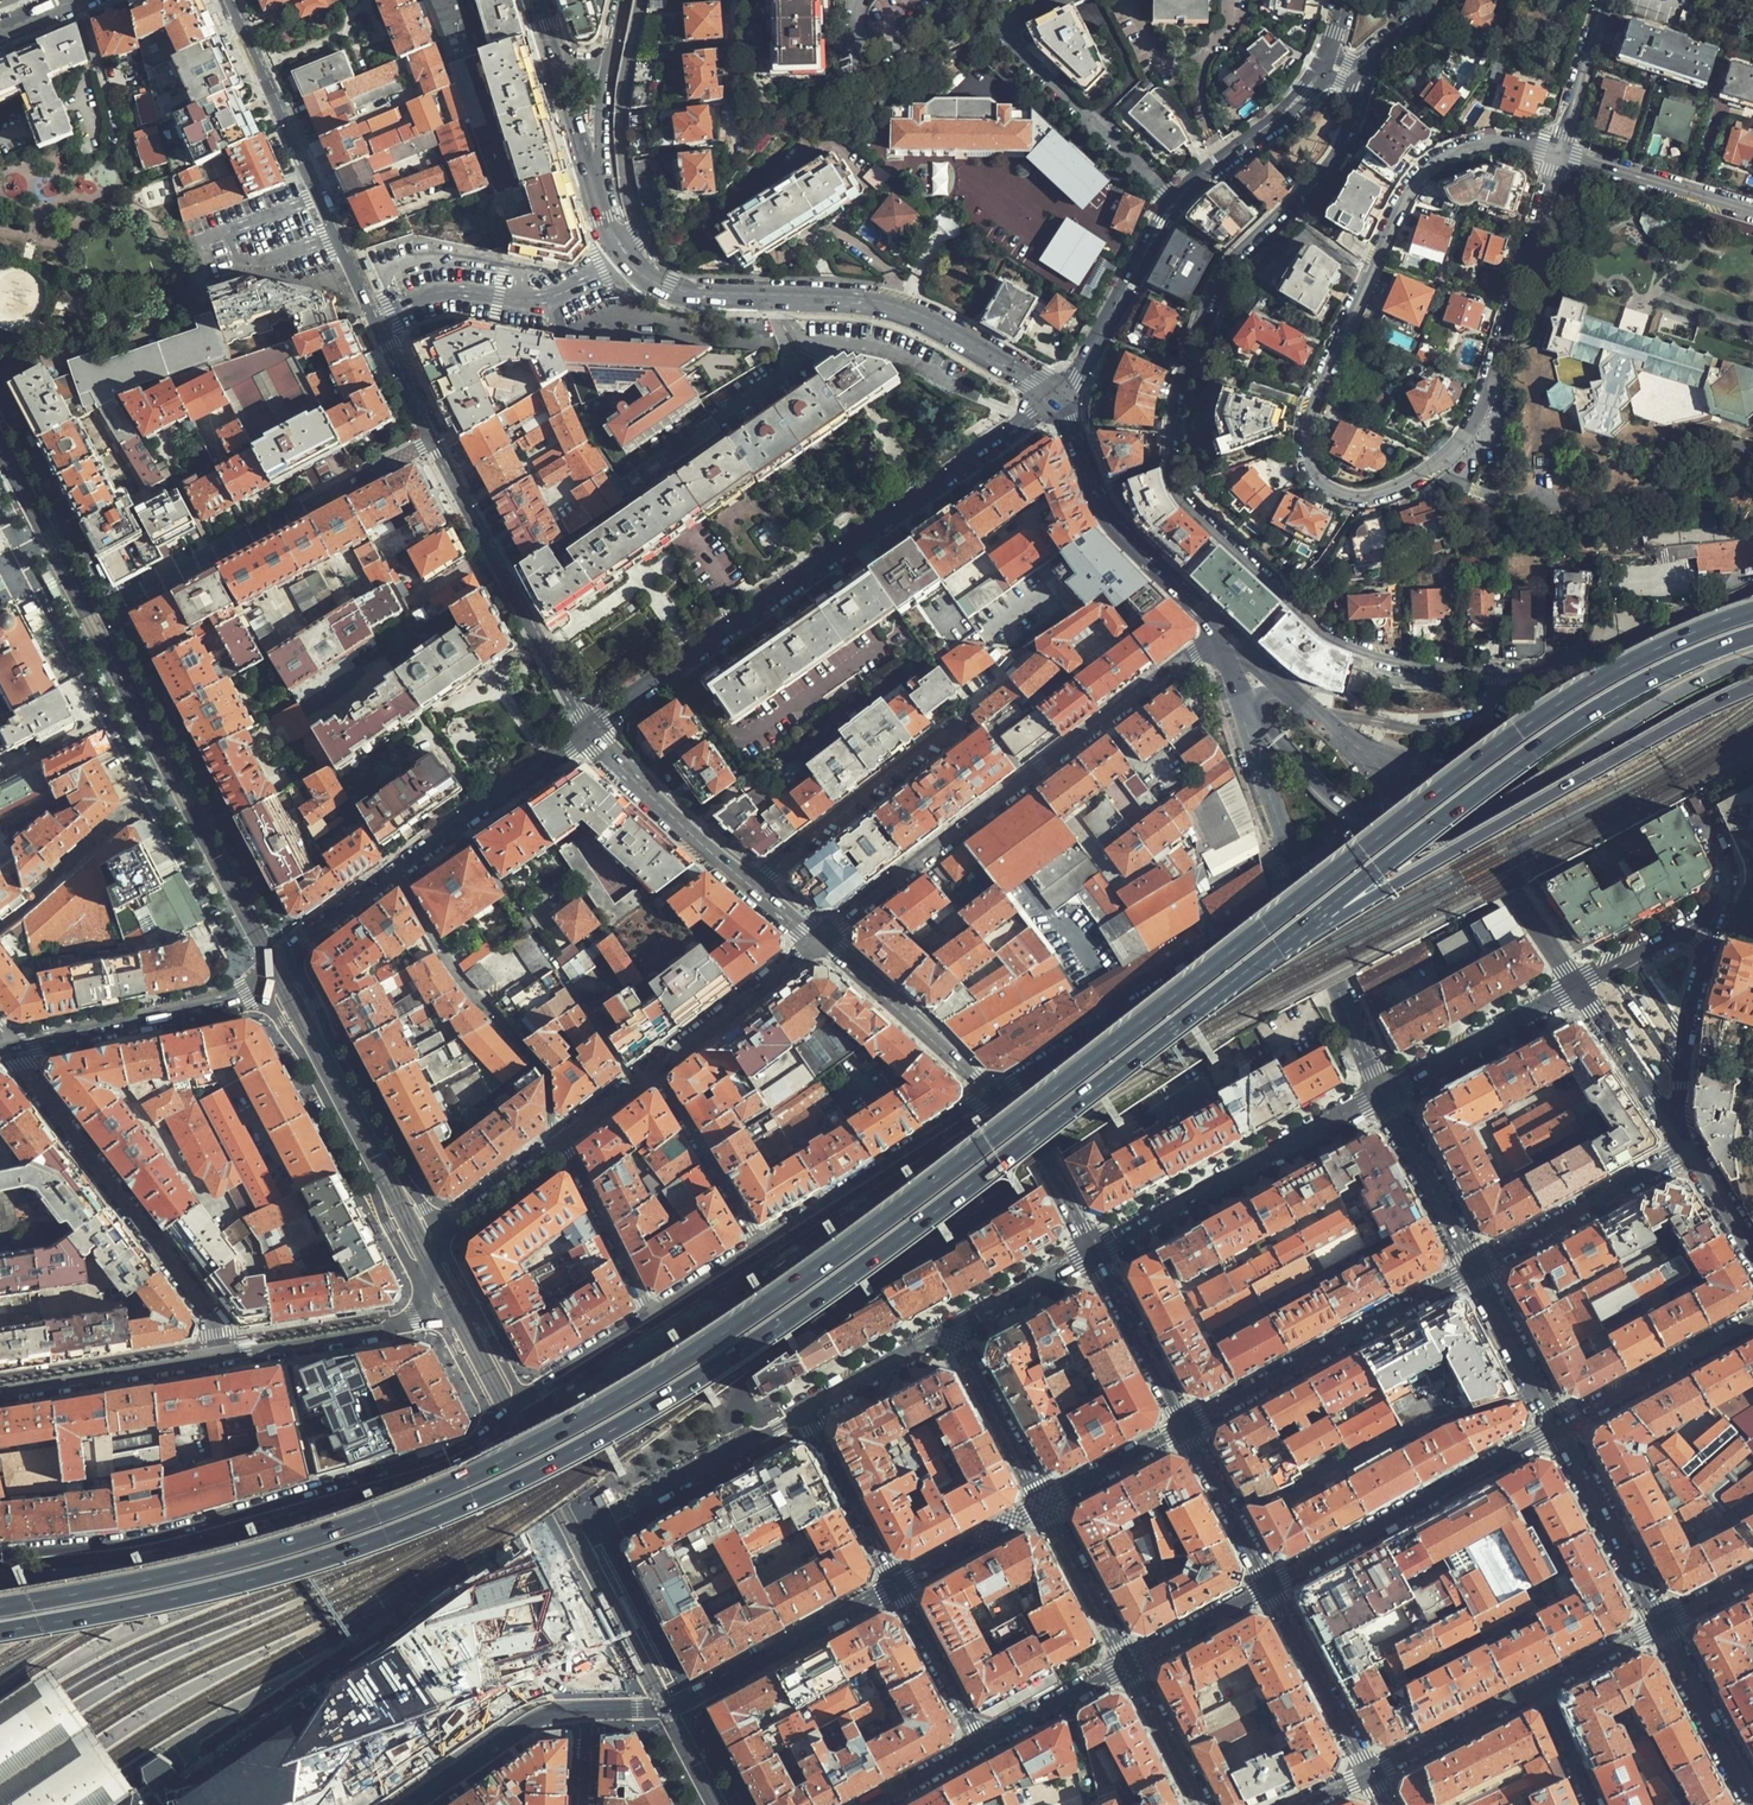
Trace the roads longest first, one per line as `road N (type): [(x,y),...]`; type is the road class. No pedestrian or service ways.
road 1 (trunk): [(1752,612),(1640,658),(1458,774),(971,1159),(729,1337),(652,1384),(509,1462),(278,1550),(0,1608)]
road 2 (trunk): [(0,1633),(279,1574),(515,1487),(741,1357),(987,1179),(1281,947)]
road 3 (residential): [(1354,70),(1355,105),(1340,146),(1233,259),(1210,297),(1170,442),(1184,499),(1323,633),(1354,650),(1479,670),(1496,679),(1488,707),(1466,725),(1328,721)]
road 4 (residential): [(1557,152),(1473,419),(1435,463),(1397,486),(1357,497),(1333,490),(1310,461),(1307,423),(1399,207),(1430,167),(1480,145),(1514,141)]
road 5 (trunk): [(1250,701),(1346,810),(1413,829),(1450,827),(1501,806),(1697,681),(1752,658)]
road 6 (unclassified): [(588,733),(1057,398)]
road 7 (trunk): [(1281,947),(1568,727),(1651,678),(1752,635)]
road 8 (unclassified): [(0,1560),(149,1546),(210,1530),(485,1439),(523,1398)]
road 9 (tertiary): [(405,1804),(532,1720),(666,1707),(895,1588)]
road 10 (trunk): [(1281,947),(1752,688)]
road 11 (unclassified): [(1200,651),(821,941)]
road 12 (secondary): [(1057,398),(906,309),(840,297),(680,291),(626,260)]
road 13 (tertiary): [(1057,398),(1078,373),(1174,202),(1291,107),(1324,65)]
road 14 (residential): [(225,1351),(221,1333),(5,1047)]
road 15 (unclassified): [(992,1096),(1304,907)]
road 16 (unclassified): [(377,318),(234,0)]
road 17 (unclassified): [(260,987),(309,1061),(424,1286)]
road 18 (unclassified): [(588,733),(434,439)]
road 19 (tertiary): [(1384,1093),(1093,1252)]
road 20 (tertiary): [(1187,1429),(1475,1268)]
road 21 (residential): [(1559,1427),(1271,1585)]
road 22 (unclassified): [(441,1240),(334,1054),(290,952)]
road 23 (residential): [(395,873),(472,995),(549,1076),(559,1142)]
road 24 (secondary): [(1223,630),(1120,531),(1057,398)]
road 25 (unclassified): [(758,1246),(992,1096)]
road 26 (residential): [(626,260),(639,229),(623,108),(642,0)]
road 27 (residential): [(626,260),(543,298),(456,291),(377,318)]
road 28 (residential): [(5,1047),(260,987)]
road 29 (residential): [(751,887),(951,729)]
road 30 (tertiary): [(1475,1268),(1687,1153)]
road 31 (unclassified): [(395,873),(588,733)]
road 32 (trunk): [(1752,612),(1552,732)]
road 33 (residential): [(992,1096),(821,941)]
road 34 (tertiary): [(1577,988),(1514,892),(1434,811)]
road 35 (residential): [(225,1351),(0,1387)]
road 36 (residential): [(1559,1427),(1662,1628)]
road 37 (residential): [(751,887),(588,733)]
road 38 (tertiary): [(1577,988),(1384,1093)]
road 39 (residential): [(1752,1324),(1559,1427)]
road 40 (residential): [(1371,1777),(1271,1585)]
road 41 (unclassified): [(821,941),(652,1073)]
road 42 (residential): [(1245,708),(1304,907)]
road 43 (residential): [(1752,212),(1557,152)]
road 44 (residential): [(423,1309),(384,1325),(225,1351)]
road 45 (residential): [(1304,907),(1321,962),(1384,1093)]
road 46 (residential): [(758,1246),(652,1073)]
road 47 (residential): [(1187,1429),(1093,1252)]
road 48 (residential): [(559,1142),(652,1317)]
road 49 (tertiary): [(951,1333),(1045,1507)]
road 50 (residential): [(1384,1093),(1475,1268)]
road 51 (secondary): [(597,186),(536,0)]
road 52 (residential): [(805,1415),(895,1588)]
road 53 (residential): [(1371,1777),(1543,1687)]
road 54 (residential): [(1662,1628),(1752,1795)]
road 55 (residential): [(597,186),(603,82),(621,0)]
road 56 (residential): [(640,1503),(805,1415)]
road 57 (residential): [(1093,1252),(1036,1148),(992,1096)]
road 58 (residential): [(895,1588),(984,1746)]
road 59 (residential): [(1475,1268),(1559,1427)]
road 60 (residential): [(1045,1507),(1131,1664)]
road 61 (residential): [(1271,1585),(1187,1429)]
road 62 (unclassified): [(1304,907),(1368,834),(1371,755)]
road 63 (tertiary): [(895,1588),(1045,1507)]
road 64 (tertiary): [(1671,1129),(1577,988)]
road 65 (residential): [(984,1746),(1131,1664)]
road 66 (residential): [(805,1415),(951,1333)]
road 67 (tertiary): [(1093,1252),(951,1333)]
road 68 (tertiary): [(1045,1507),(1187,1429)]
road 69 (unclassified): [(1434,811),(1304,907)]
road 70 (residential): [(1271,1585),(1131,1664)]
road 71 (trunk): [(1552,732),(1493,763),(1401,778)]
road 72 (residential): [(1557,152),(1599,0)]
road 73 (residential): [(1131,1664),(1202,1804)]
road 74 (unclassified): [(559,1142),(455,1217),(441,1240)]
road 75 (unclassified): [(523,1398),(652,1317)]
road 76 (residential): [(737,0),(731,142)]
road 77 (trunk): [(1552,732),(1434,811)]
road 78 (unclassified): [(434,439),(377,318)]
road 79 (residential): [(1543,1687),(1662,1628)]
road 80 (unclassified): [(290,952),(395,873)]
road 81 (residential): [(1543,1687),(1595,1804)]
road 82 (unclassified): [(652,1317),(758,1246)]
road 83 (residential): [(872,1804),(984,1746)]
road 84 (residential): [(1671,1129),(1688,1006)]
road 85 (tertiary): [(1752,1258),(1687,1153)]

